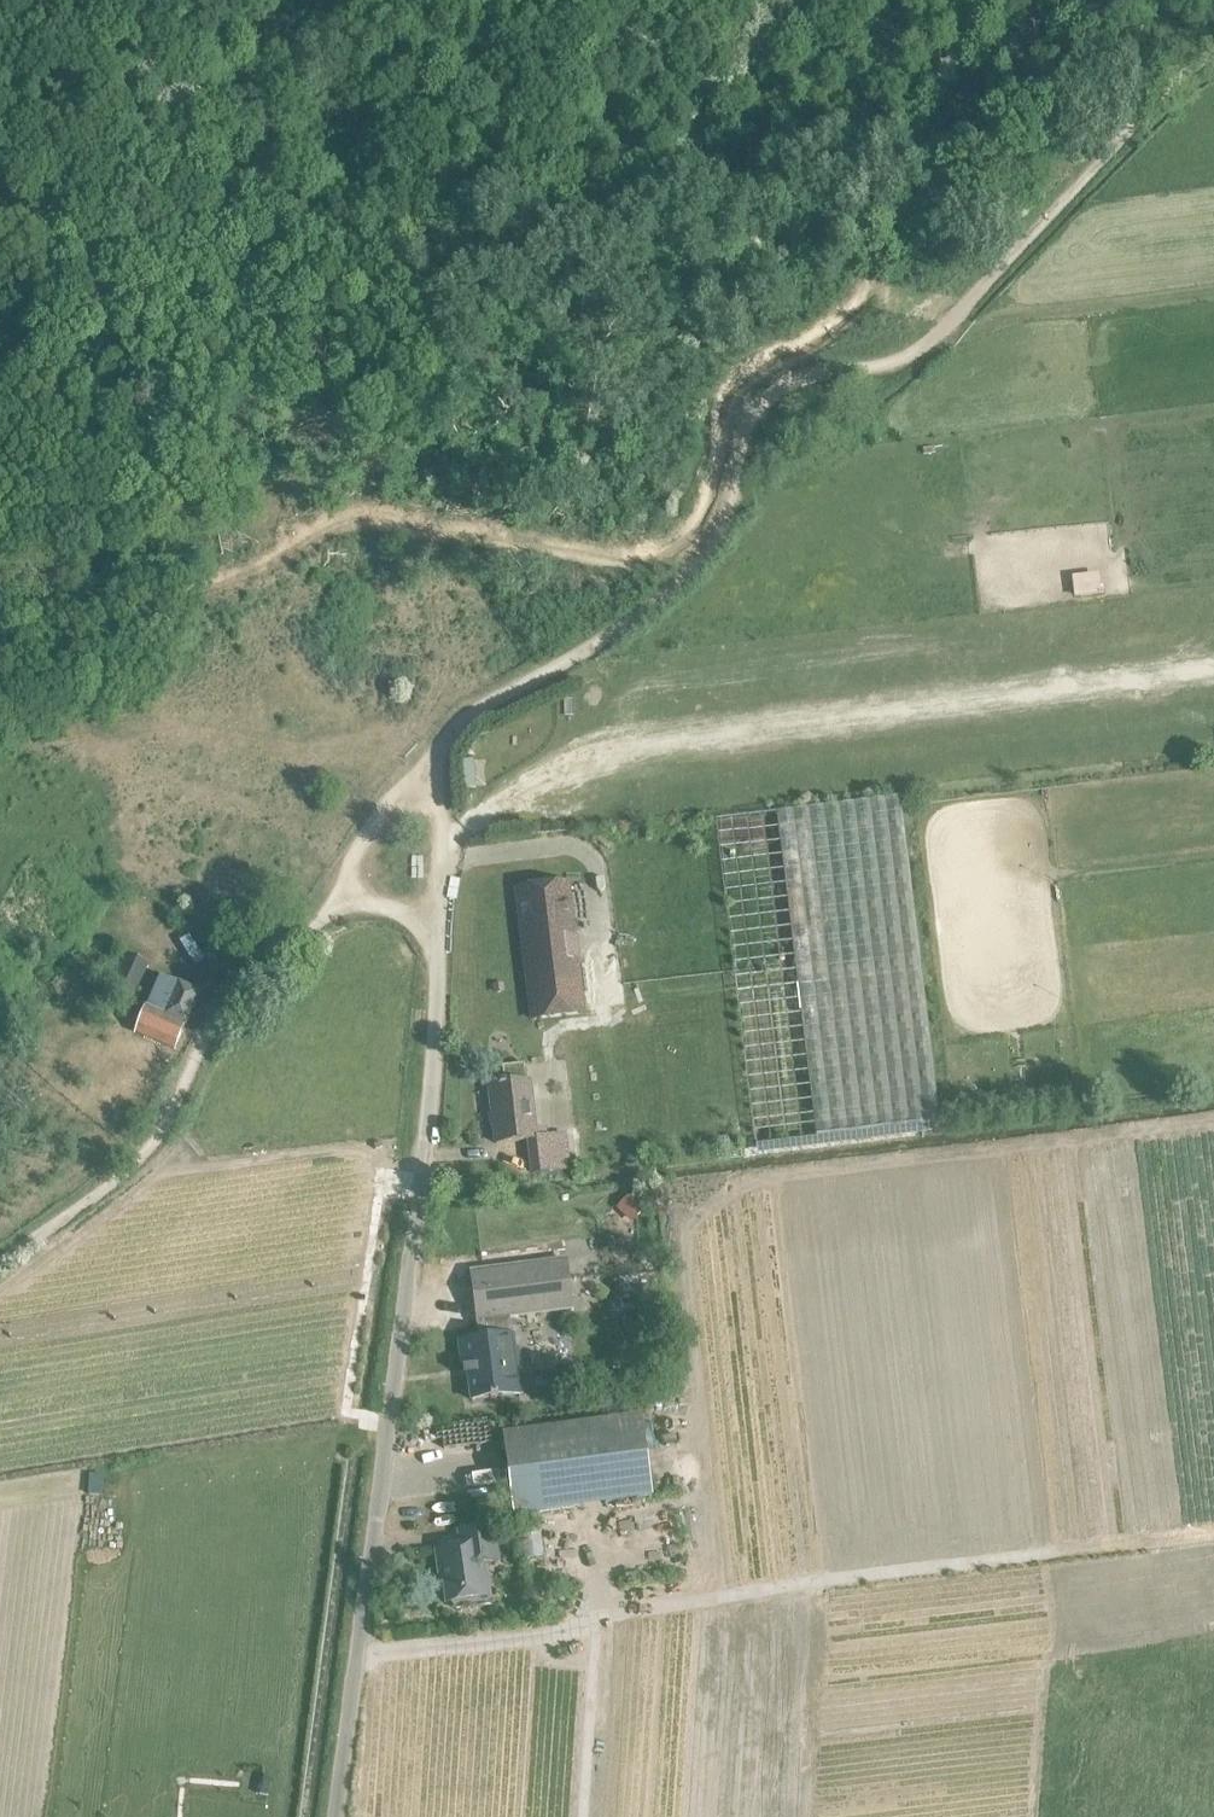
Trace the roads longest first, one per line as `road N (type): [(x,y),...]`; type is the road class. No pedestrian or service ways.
road 1 (track): [(1213,49),(914,348),(798,371),(758,400),(746,473),(723,532),(669,591),(595,651),(468,717),(435,756)]
road 2 (unclassified): [(337,1816),(412,1252),(440,950)]
road 3 (track): [(435,756),(315,924),(119,1168),(0,1253)]
road 4 (track): [(440,950),(443,832),(435,756)]
road 5 (track): [(440,950),(413,914),(331,898)]

